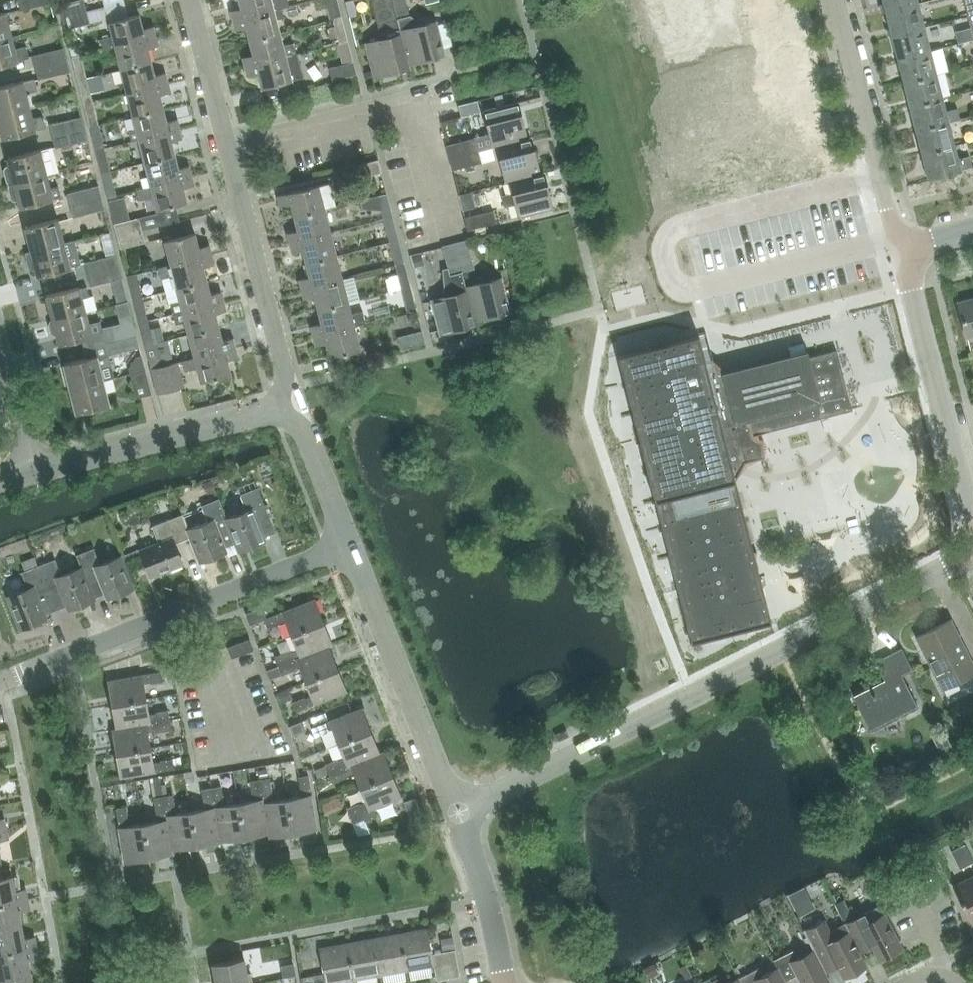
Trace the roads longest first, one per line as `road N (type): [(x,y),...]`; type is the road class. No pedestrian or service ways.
road 1 (residential): [(459,803),(972,553)]
road 2 (residential): [(227,137),(403,103),(415,114),(444,228)]
road 3 (residential): [(459,803),(349,539)]
road 4 (residential): [(290,405),(227,137)]
road 5 (residential): [(25,470),(290,405)]
road 6 (residential): [(972,495),(899,248)]
road 7 (residential): [(899,248),(841,0)]
road 8 (residential): [(0,682),(194,604)]
road 9 (residential): [(504,982),(459,803)]
road 10 (residential): [(245,765),(194,604)]
road 11 (residential): [(194,604),(349,539)]
road 12 (residential): [(349,539),(290,405)]
road 13 (residential): [(227,137),(193,0)]
road 14 (residential): [(25,470),(0,343)]

